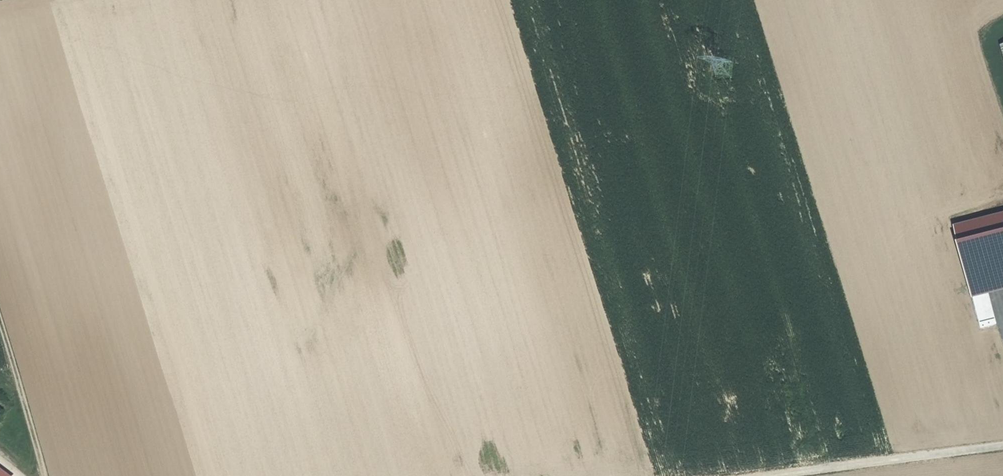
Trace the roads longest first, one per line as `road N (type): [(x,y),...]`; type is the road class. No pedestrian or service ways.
road 1 (track): [(1002,442),(738,475)]
road 2 (track): [(49,475),(0,310)]

